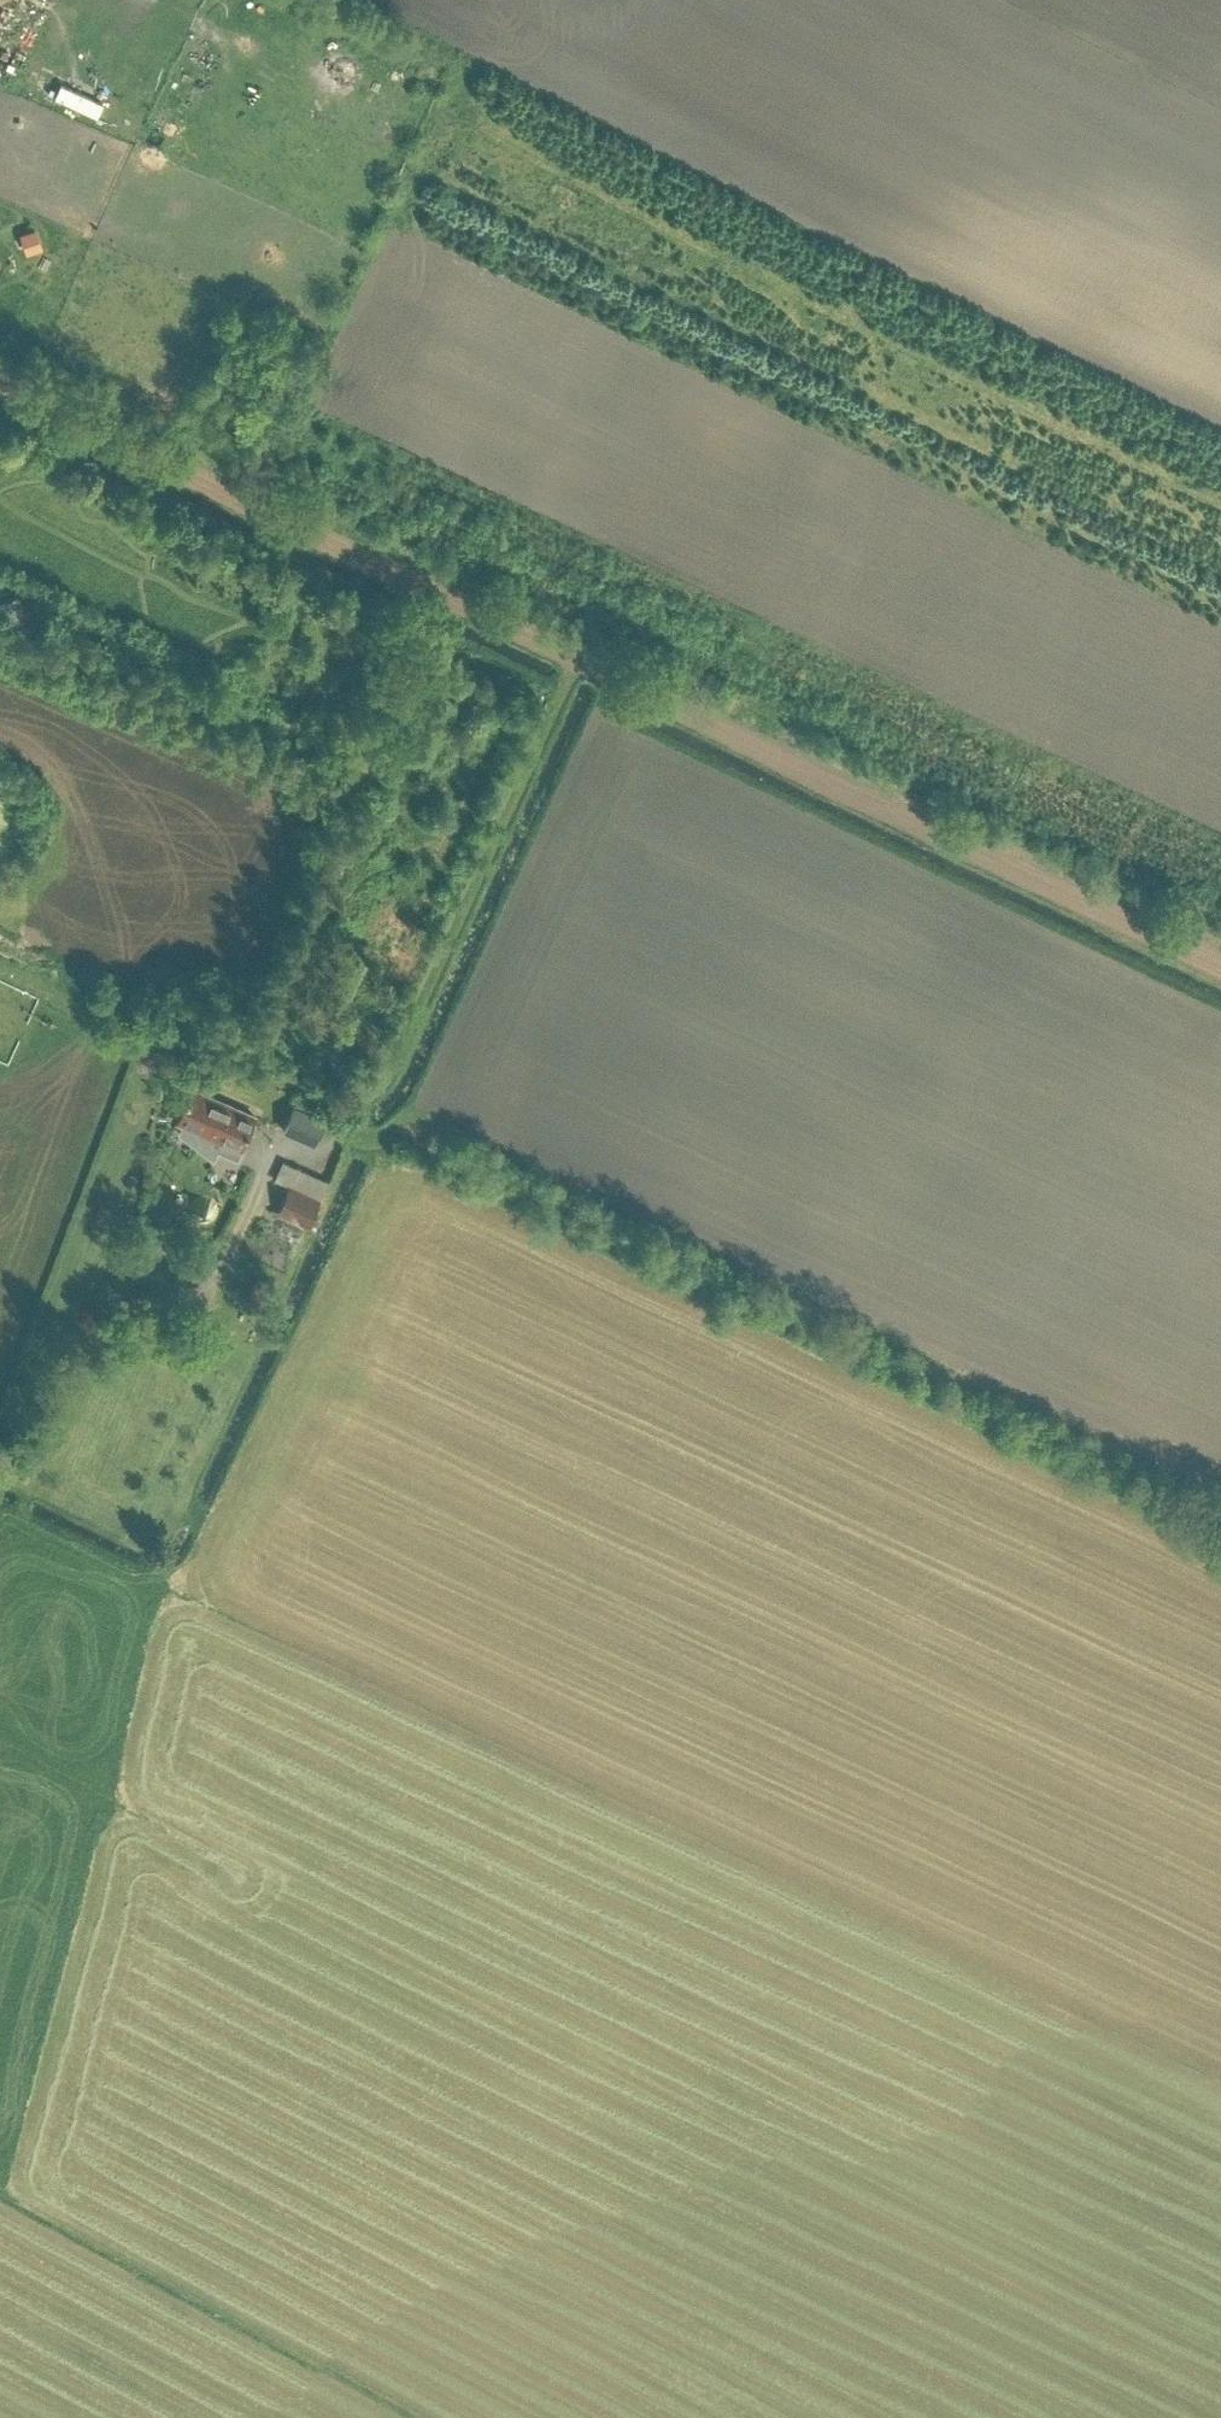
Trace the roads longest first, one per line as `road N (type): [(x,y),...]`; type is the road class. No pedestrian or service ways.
road 1 (track): [(0,373),(1220,964)]
road 2 (track): [(0,1470),(121,1530),(201,1514)]

